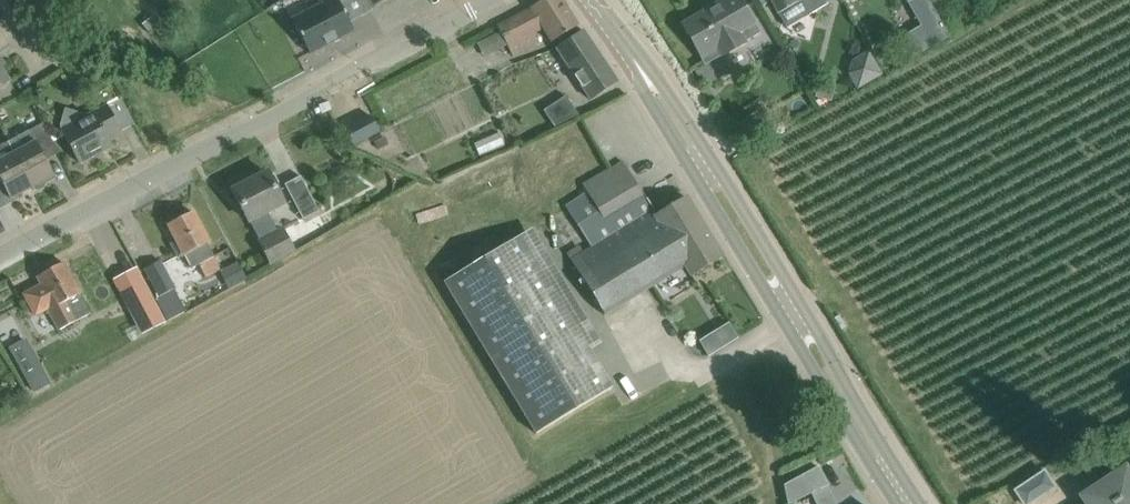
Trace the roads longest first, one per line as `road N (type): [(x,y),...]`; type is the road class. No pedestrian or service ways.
road 1 (secondary): [(909,503),(645,70),(589,0)]
road 2 (tertiary): [(0,262),(496,0)]

